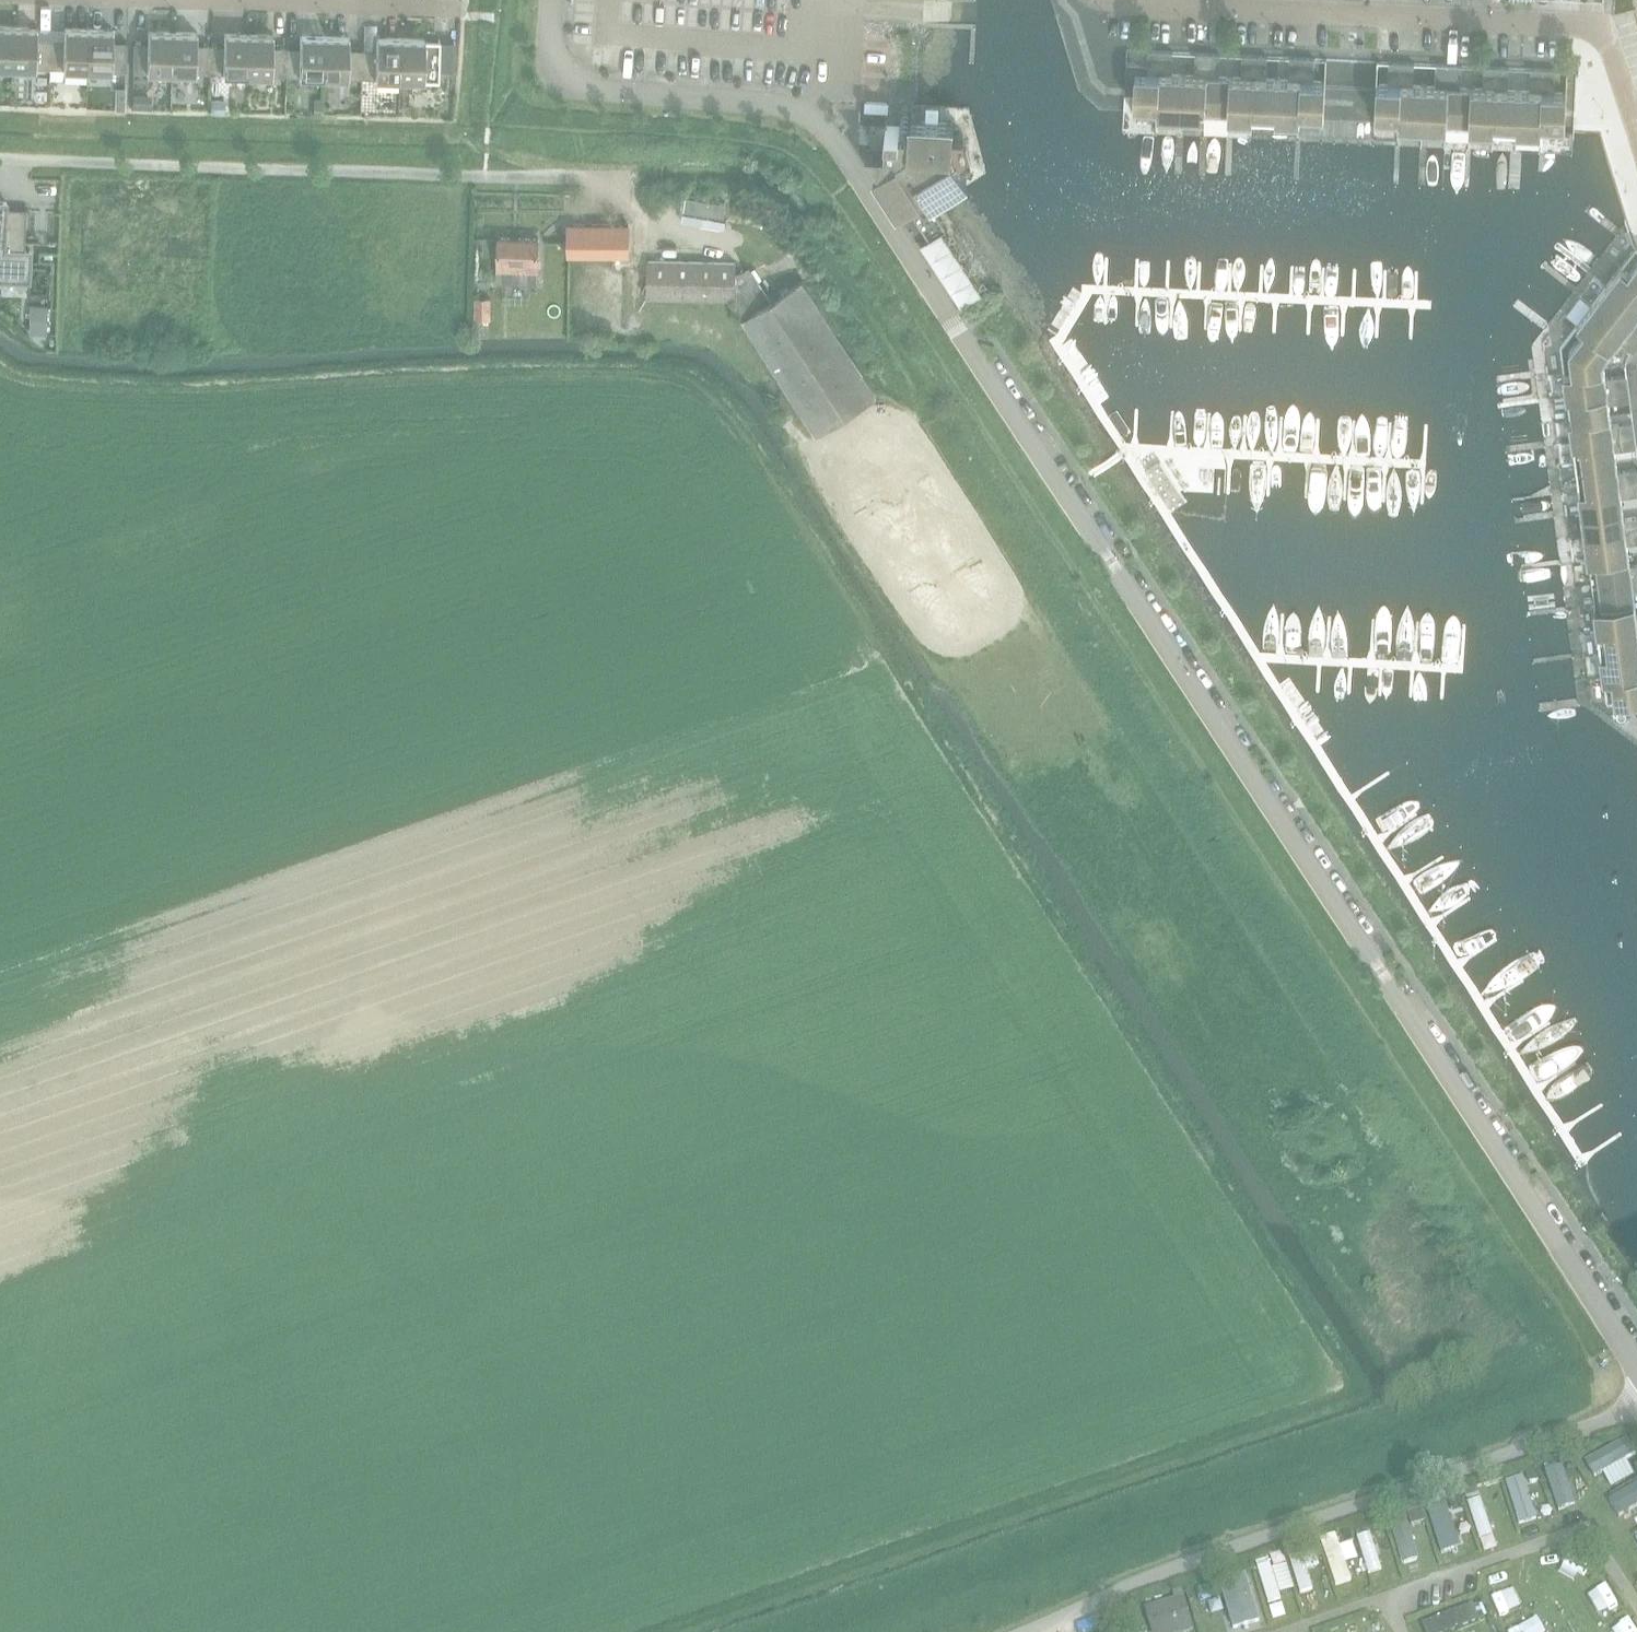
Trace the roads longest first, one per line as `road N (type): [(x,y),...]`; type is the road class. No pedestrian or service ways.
road 1 (residential): [(1636,1370),(831,141),(784,105),(564,86),(553,55),(556,0)]
road 2 (residential): [(1636,1403),(1607,1421),(1271,1535),(1021,1631)]
road 3 (residential): [(629,212),(615,194),(534,179),(0,157)]
road 4 (residential): [(1100,0),(1582,24),(1609,44),(1636,136)]
road 5 (residential): [(242,0),(467,7)]

